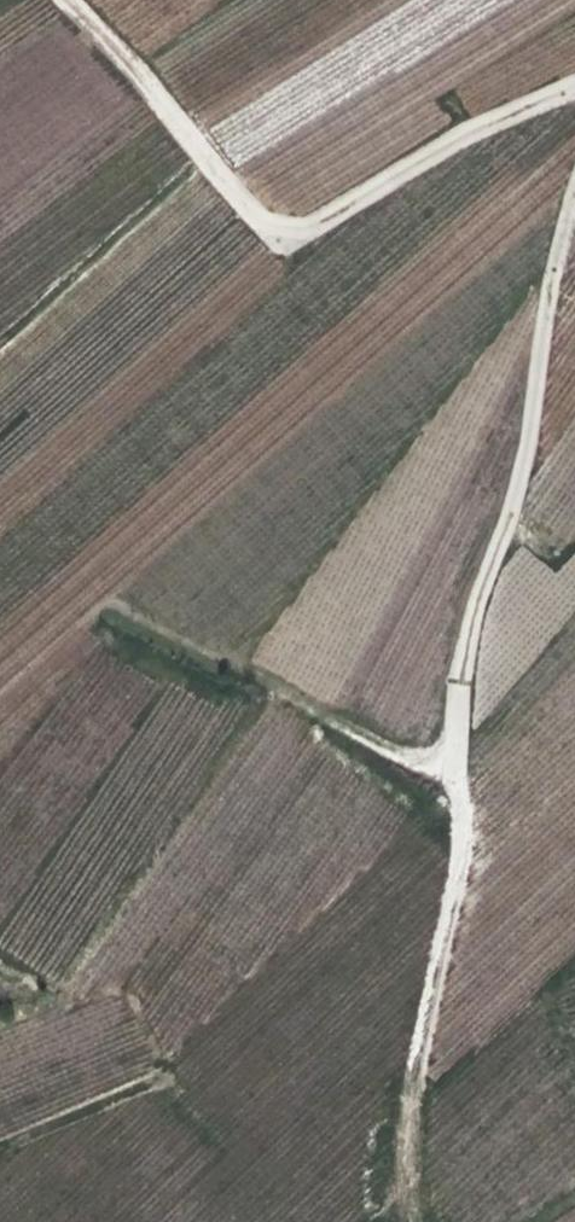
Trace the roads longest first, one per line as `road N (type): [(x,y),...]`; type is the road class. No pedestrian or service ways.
road 1 (track): [(423,1090),(463,854),(462,681),(524,449),(574,200)]
road 2 (track): [(78,0),(278,228),(307,234),(574,89)]
road 3 (track): [(574,956),(423,1090),(398,1221)]

